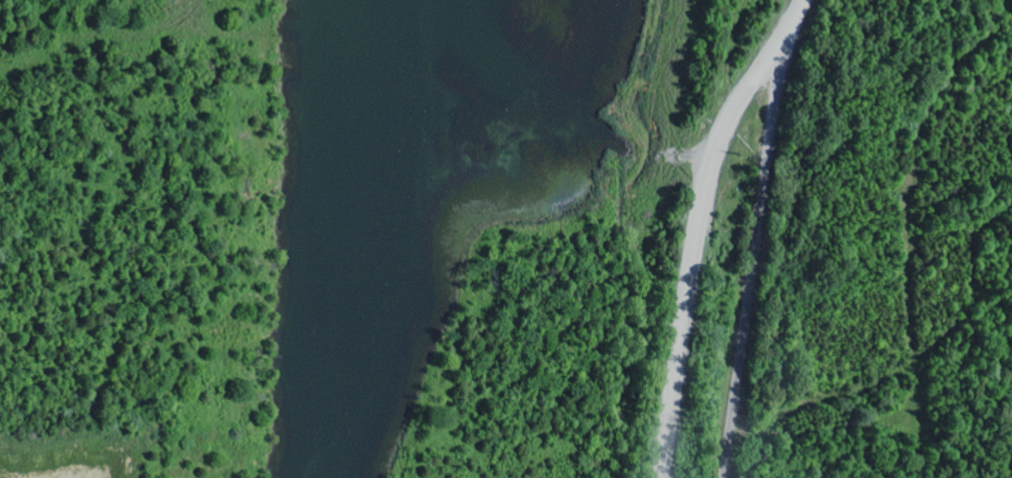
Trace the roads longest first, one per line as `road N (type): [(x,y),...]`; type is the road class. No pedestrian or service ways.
road 1 (residential): [(724,477),(776,100),(805,0)]

